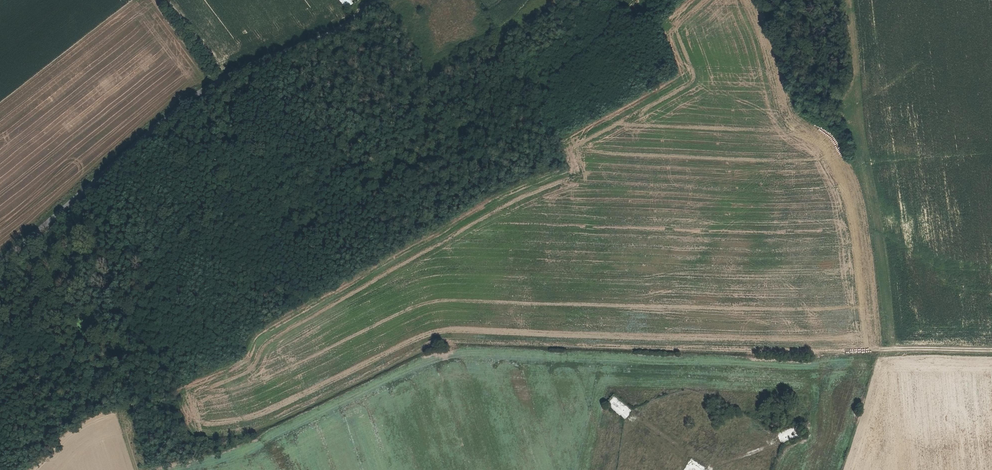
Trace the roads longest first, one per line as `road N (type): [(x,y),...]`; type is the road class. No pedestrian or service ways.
road 1 (unclassified): [(380,0),(362,21),(207,89),(0,264)]

